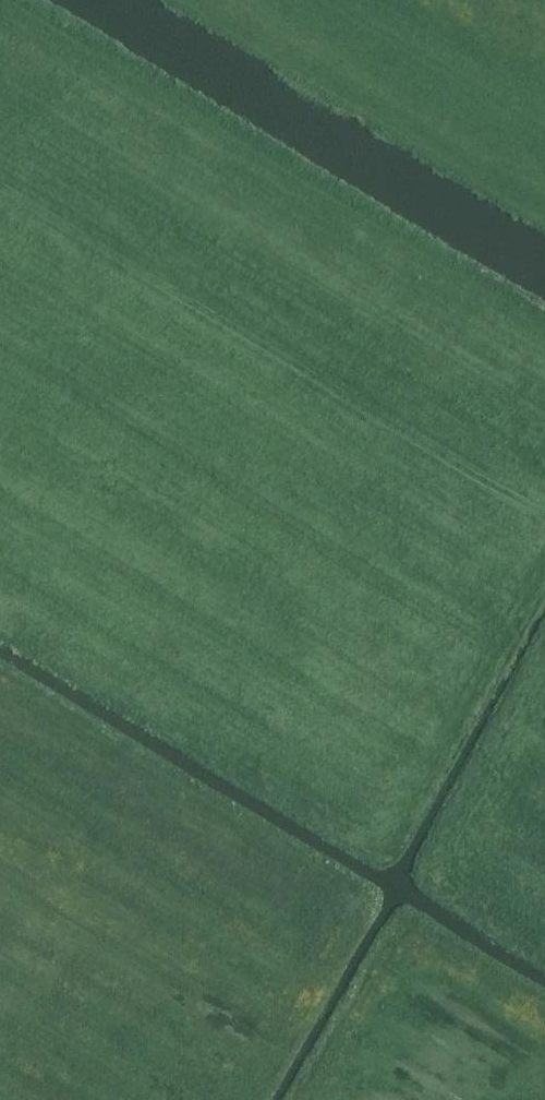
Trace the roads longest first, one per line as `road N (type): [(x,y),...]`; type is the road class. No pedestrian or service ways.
road 1 (track): [(544,490),(0,185)]

